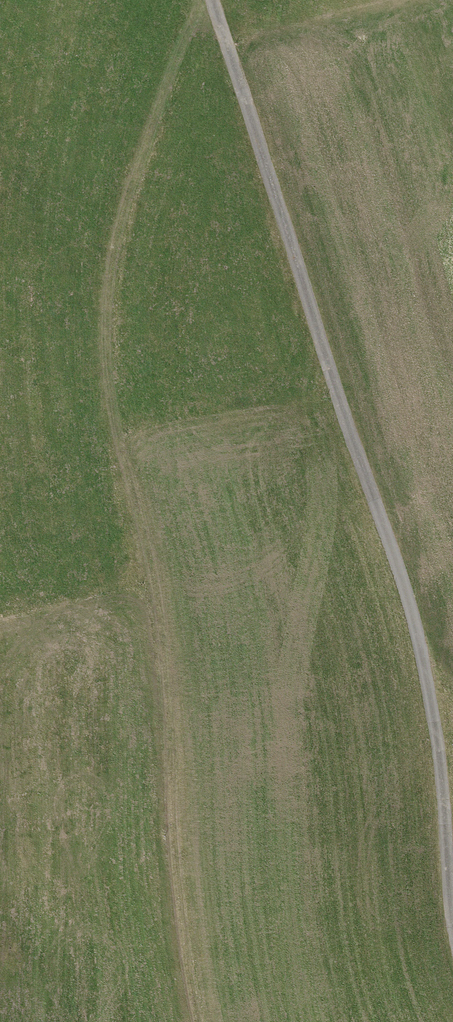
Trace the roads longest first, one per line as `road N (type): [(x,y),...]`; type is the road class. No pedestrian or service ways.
road 1 (track): [(202,1021),(154,616),(110,396),(109,279),(145,144),(199,0)]
road 2 (track): [(212,0),(409,601),(441,770),(452,921)]

